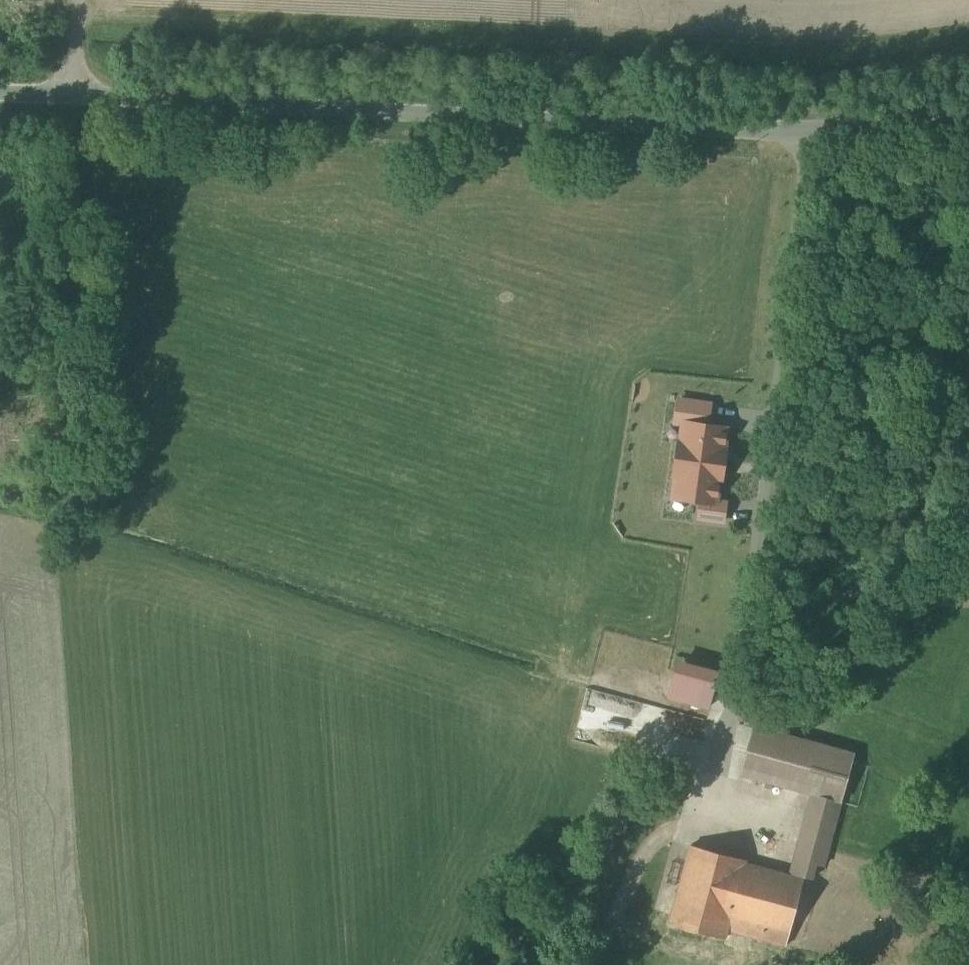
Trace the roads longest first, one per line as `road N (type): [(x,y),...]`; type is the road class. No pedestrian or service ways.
road 1 (unclassified): [(968,117),(802,135),(0,98)]

